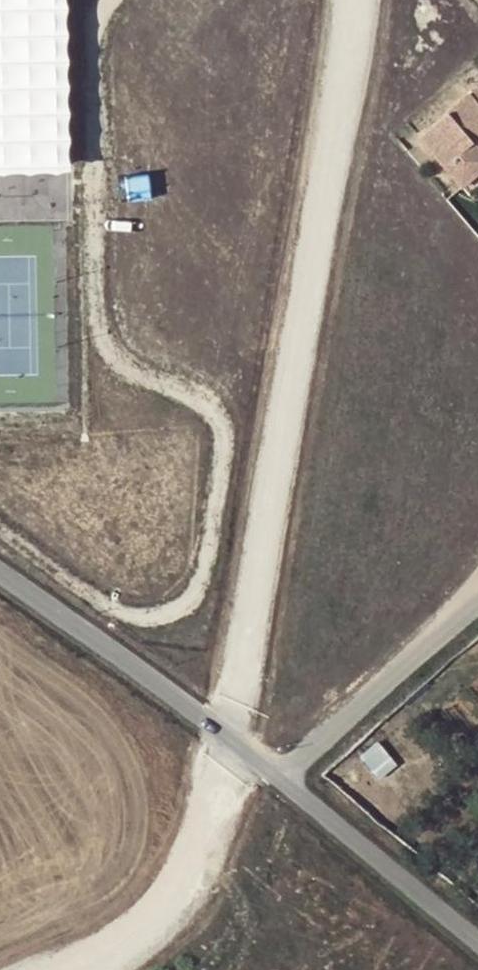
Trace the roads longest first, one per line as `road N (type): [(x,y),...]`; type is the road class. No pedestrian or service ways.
road 1 (residential): [(282,779),(0,571)]
road 2 (unclassified): [(477,604),(282,779)]
road 3 (residential): [(477,941),(282,779)]

